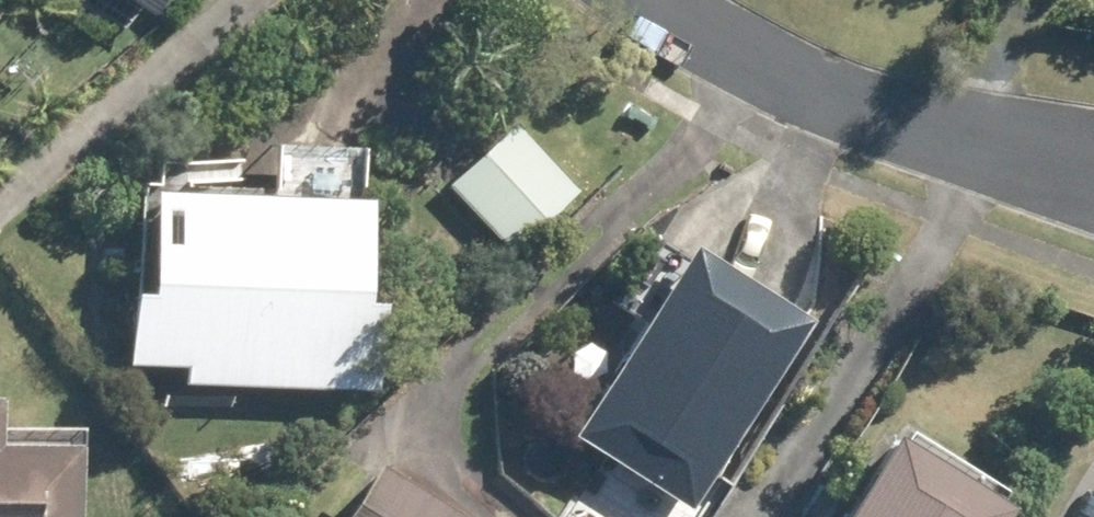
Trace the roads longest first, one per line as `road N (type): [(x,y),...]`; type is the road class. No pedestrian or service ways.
road 1 (residential): [(1093,172),(794,82),(650,0)]

